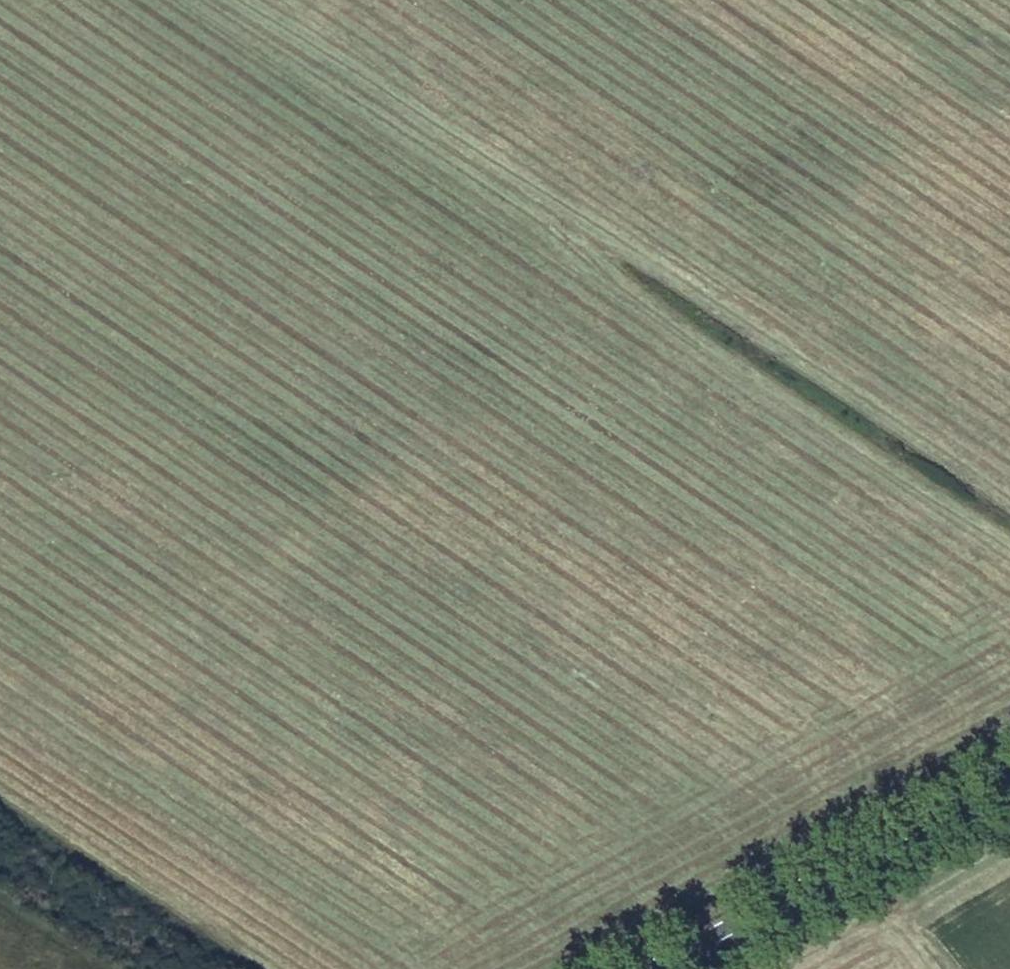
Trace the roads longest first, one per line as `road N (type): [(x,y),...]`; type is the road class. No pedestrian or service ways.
road 1 (primary): [(671,968),(1009,784)]

